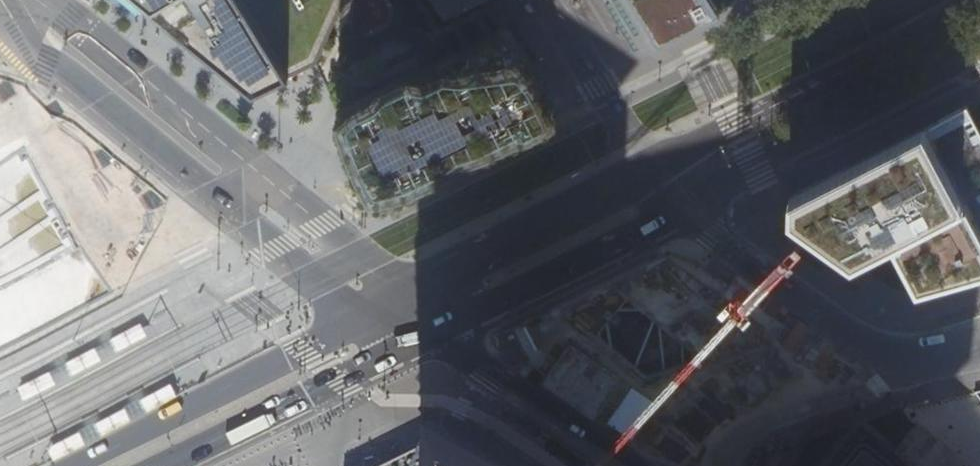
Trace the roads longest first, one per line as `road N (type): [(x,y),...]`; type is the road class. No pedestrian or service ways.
road 1 (tertiary): [(13,0),(23,35),(46,65),(324,285),(389,307)]
road 2 (tertiary): [(389,307),(369,262),(38,0)]
road 3 (primary): [(978,0),(647,171)]
road 4 (primary): [(389,307),(74,465)]
road 5 (primary): [(685,206),(979,47)]
road 6 (primary): [(169,465),(435,333)]
road 7 (primary): [(647,171),(389,307)]
road 8 (secondary): [(922,368),(852,340),(685,206)]
road 9 (primary): [(435,333),(685,206)]
road 10 (secondary): [(922,368),(755,424),(722,465)]
road 11 (secondary): [(435,333),(619,465)]
road 12 (residential): [(647,171),(546,0)]

